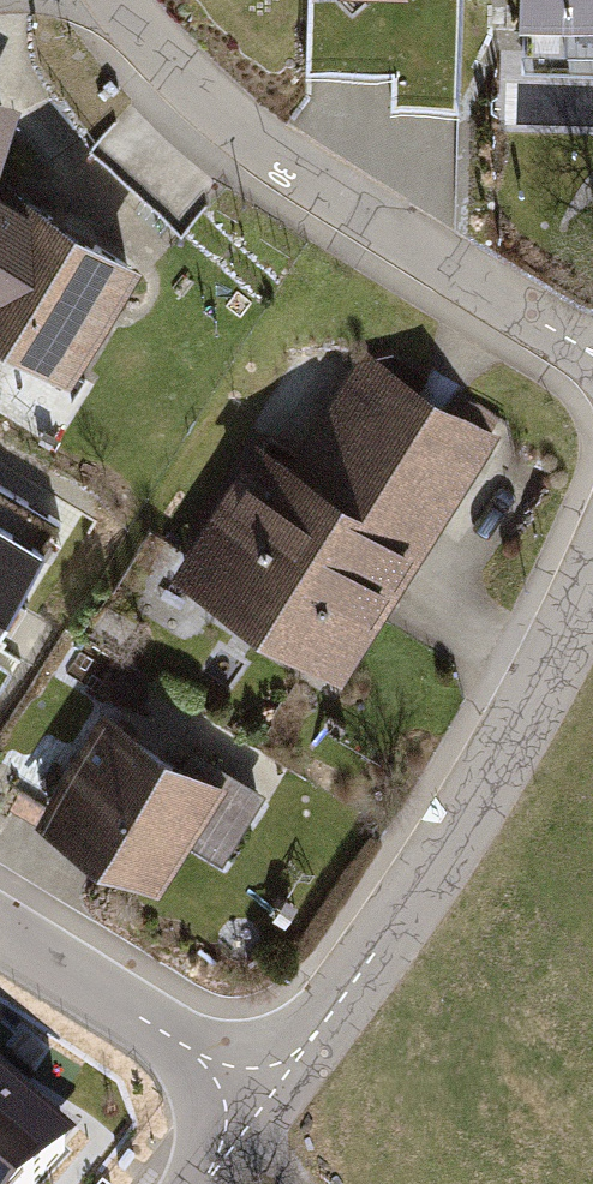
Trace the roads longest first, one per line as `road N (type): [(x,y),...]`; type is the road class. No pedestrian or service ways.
road 1 (residential): [(267,1096),(388,936),(518,736),(592,574)]
road 2 (residential): [(117,0),(227,117),(592,355)]
road 3 (residential): [(0,928),(267,1096)]

